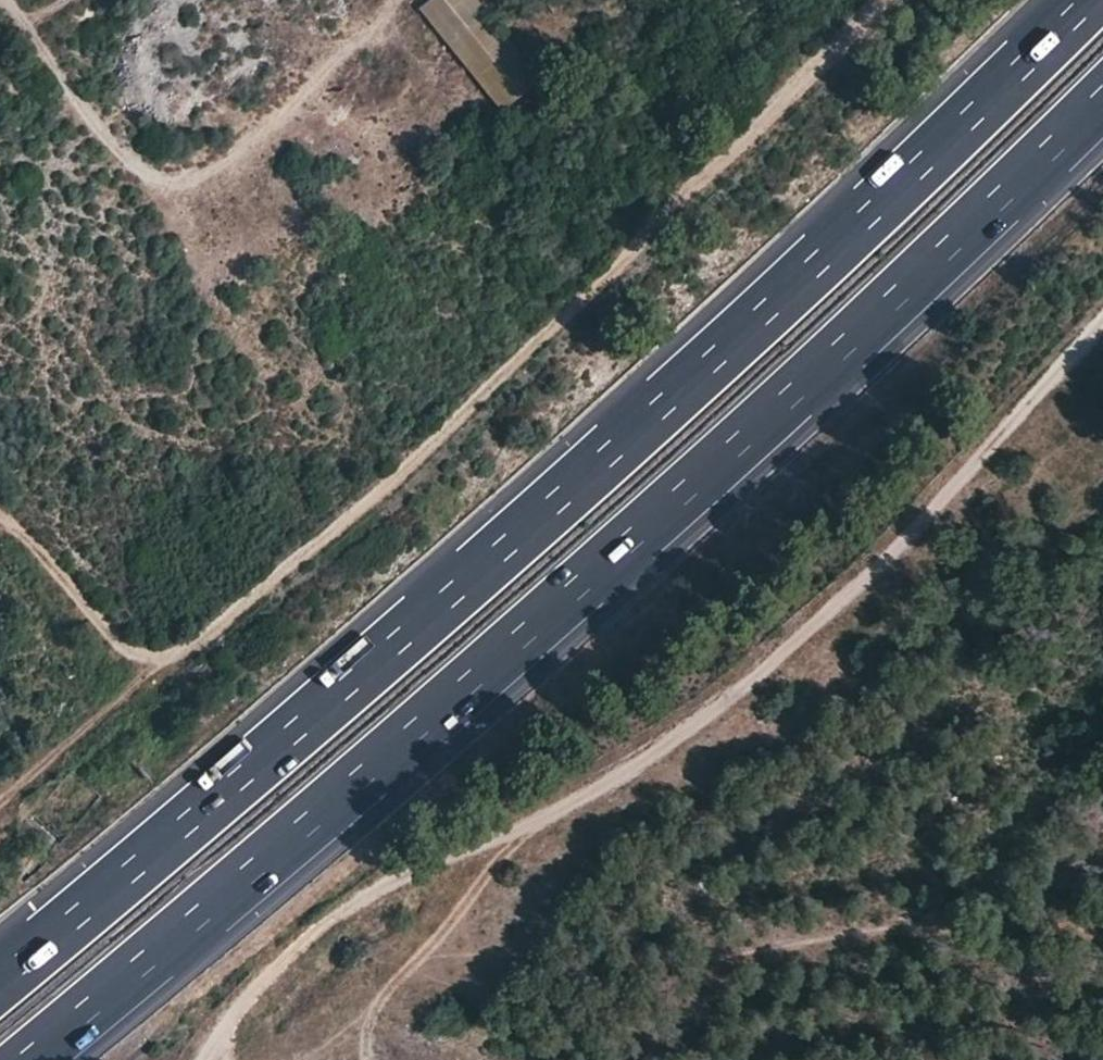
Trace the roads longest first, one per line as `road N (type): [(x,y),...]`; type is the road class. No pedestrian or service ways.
road 1 (motorway): [(1084,0),(865,215),(295,738),(0,983)]
road 2 (motorway): [(20,1059),(330,804),(920,275),(1102,92)]
road 3 (track): [(887,0),(620,276),(192,650),(163,660),(113,637),(0,512)]
road 4 (track): [(1102,332),(909,545),(652,759),(547,819),(467,850),(324,934),(244,1008),(209,1059)]
road 5 (track): [(1102,934),(1048,922),(872,933),(682,962),(457,960),(401,984)]
road 6 (track): [(4,0),(100,134),(172,191),(389,43)]
road 7 (track): [(372,1059),(375,1015),(465,916),(532,825)]
road 8 (track): [(0,810),(163,660)]

